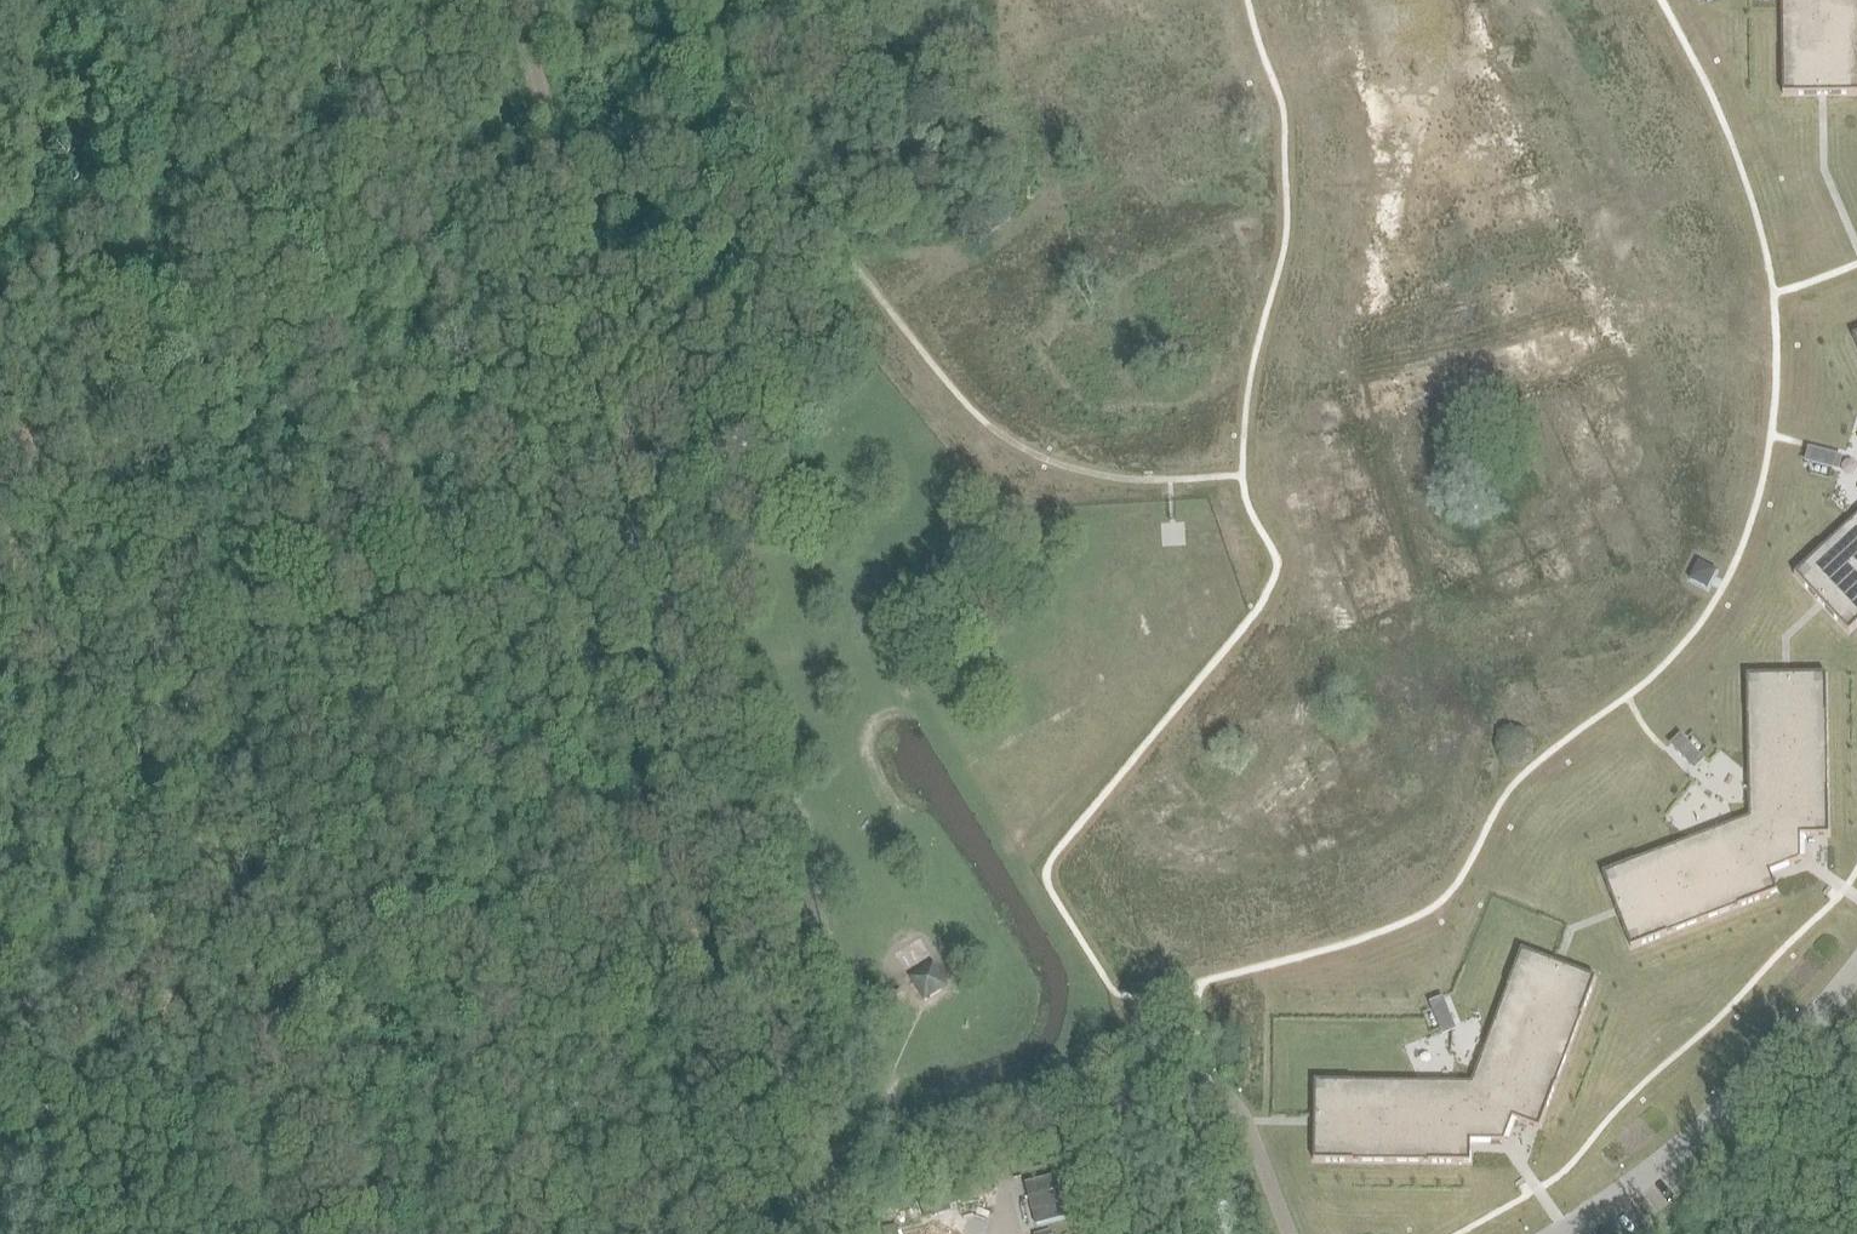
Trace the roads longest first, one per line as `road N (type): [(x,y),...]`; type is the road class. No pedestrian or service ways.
road 1 (residential): [(1856,971),(1718,1117),(1562,1233)]

